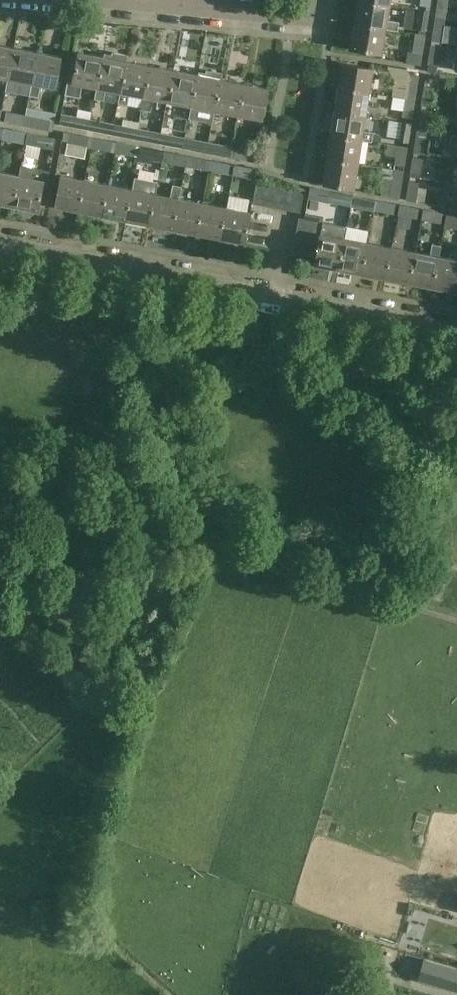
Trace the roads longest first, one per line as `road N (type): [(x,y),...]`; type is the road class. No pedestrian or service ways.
road 1 (residential): [(456,328),(0,244)]
road 2 (residential): [(121,0),(293,13),(318,0)]

